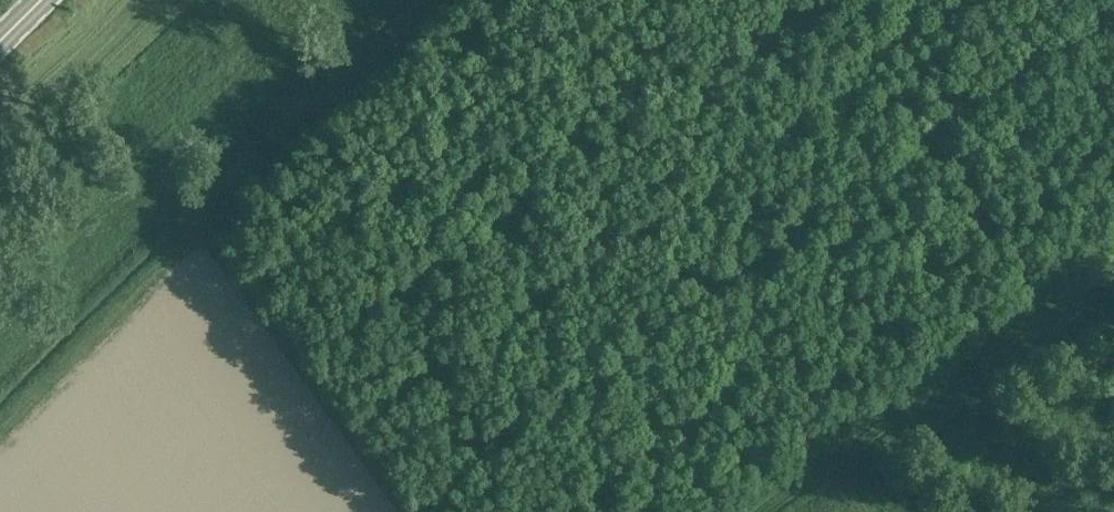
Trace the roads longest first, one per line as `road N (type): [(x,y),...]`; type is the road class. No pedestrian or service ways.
road 1 (track): [(467,0),(205,250),(399,511)]
road 2 (track): [(767,511),(1113,265)]

